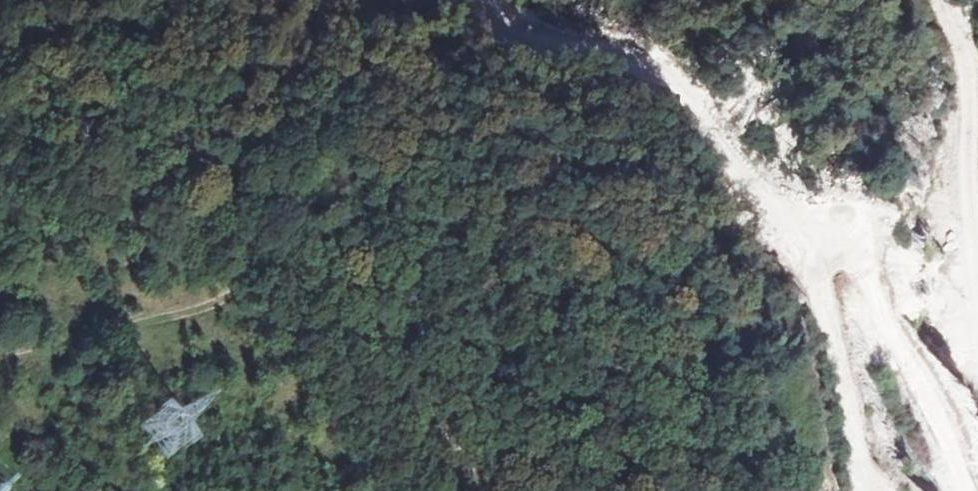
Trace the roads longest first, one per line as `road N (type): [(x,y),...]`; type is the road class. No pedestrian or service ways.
road 1 (track): [(857,490),(821,298),(822,273),(835,265),(854,265),(962,490)]
road 2 (track): [(244,207),(442,396),(521,490)]
road 3 (track): [(977,300),(969,172),(976,79),(941,0)]
road 4 (track): [(0,81),(146,140),(244,207)]

